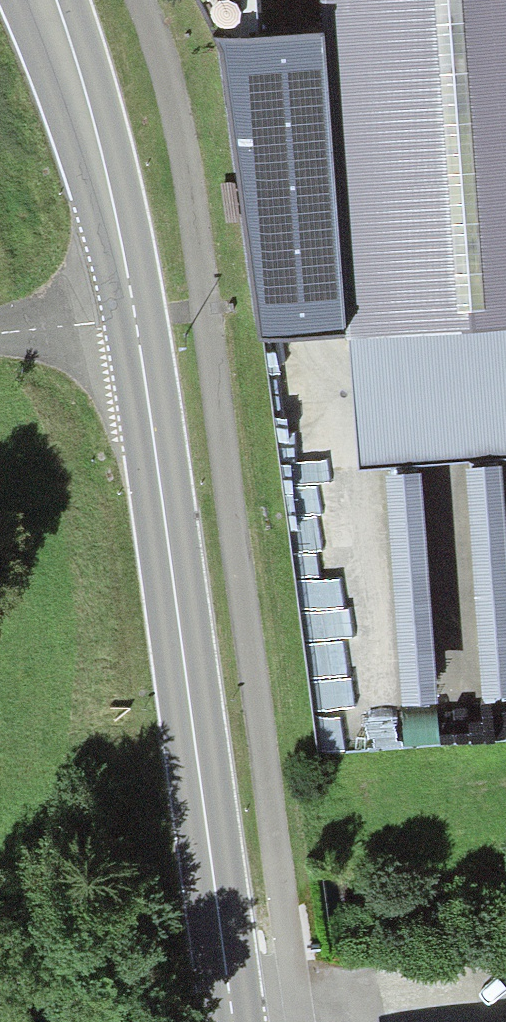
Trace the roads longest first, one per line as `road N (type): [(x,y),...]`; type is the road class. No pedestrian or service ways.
road 1 (primary): [(232,1021),(136,321),(72,44),(54,0)]
road 2 (track): [(130,0),(167,118),(294,1021)]
road 3 (track): [(0,334),(136,321)]

